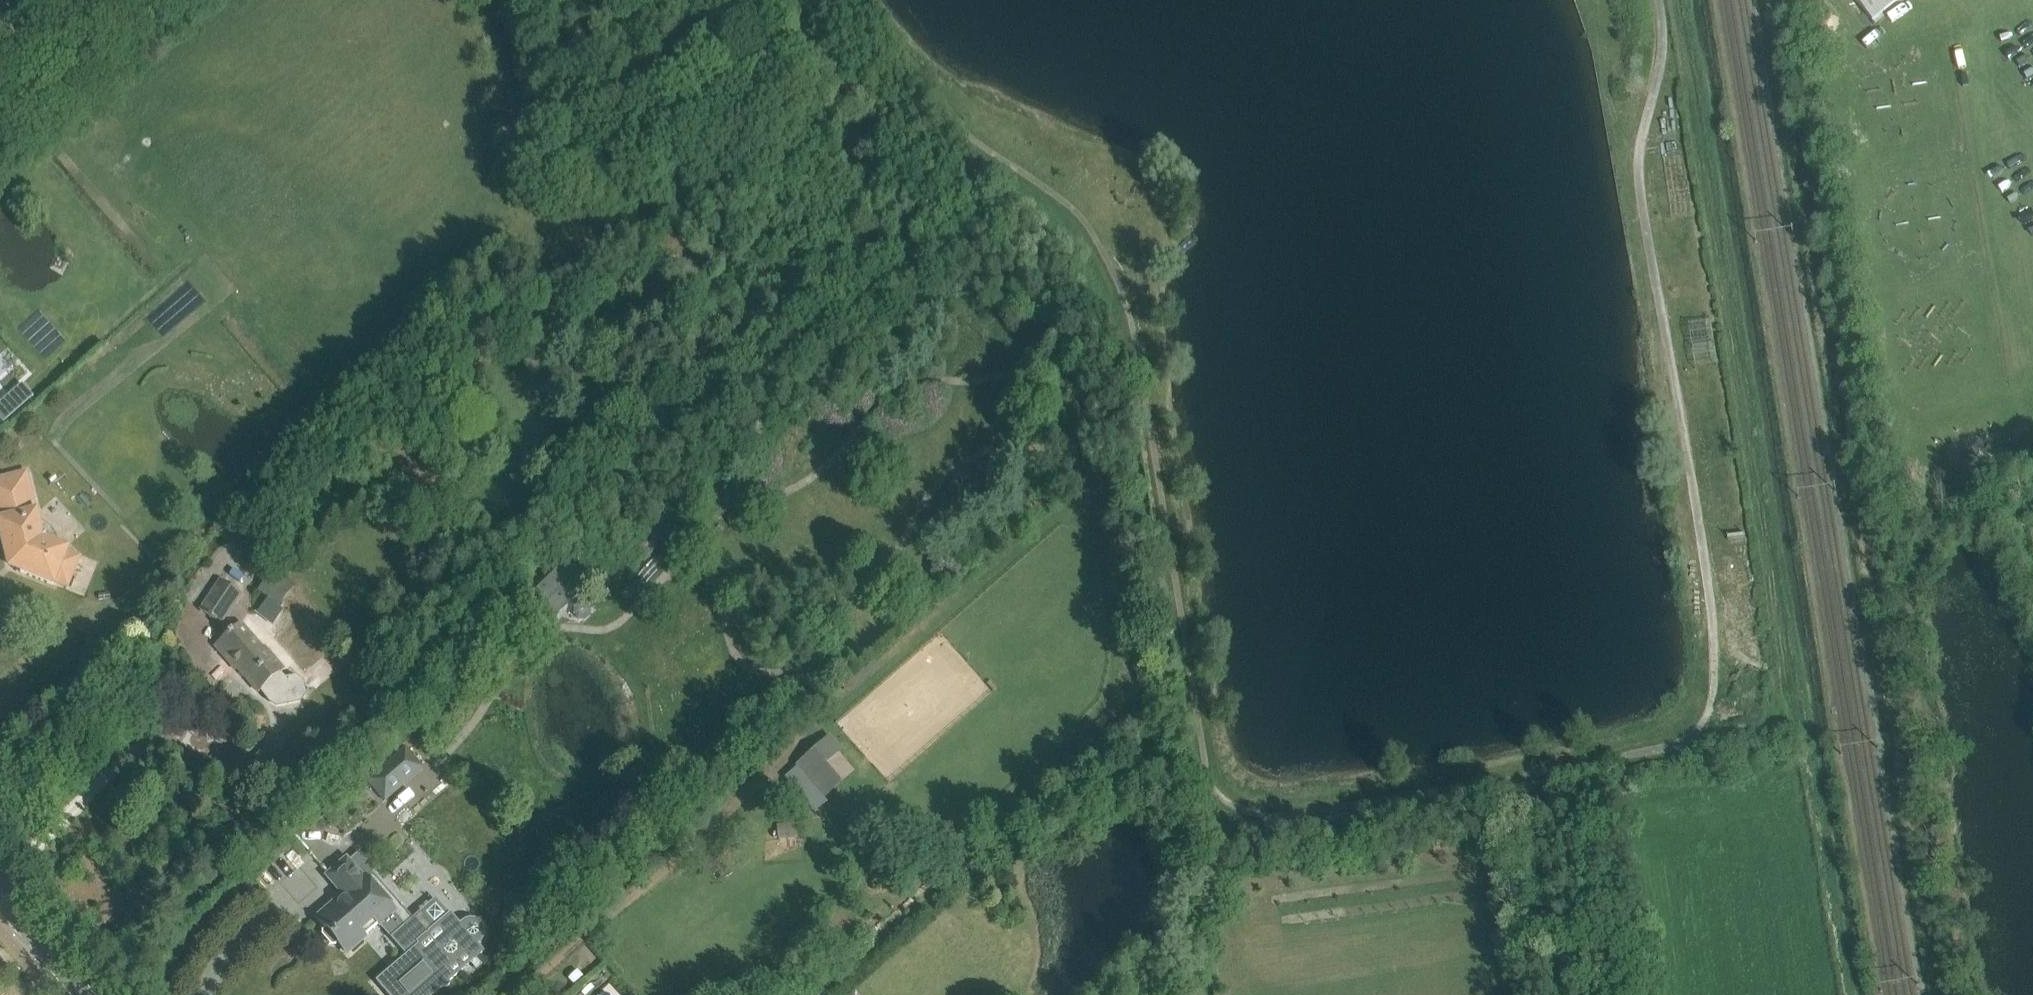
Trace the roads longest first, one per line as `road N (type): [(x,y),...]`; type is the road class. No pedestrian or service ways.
road 1 (tertiary): [(84,994),(0,899)]

